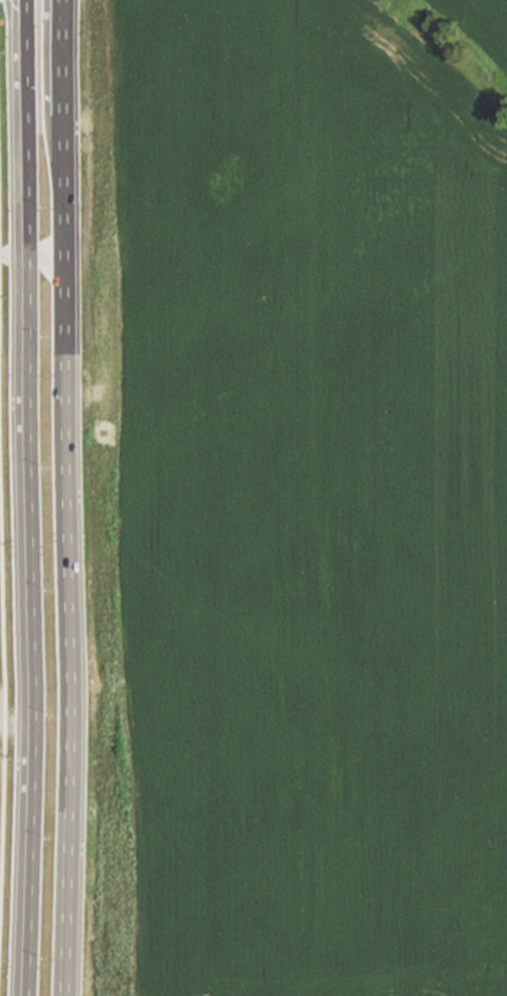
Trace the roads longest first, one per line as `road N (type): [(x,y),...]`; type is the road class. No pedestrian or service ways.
road 1 (secondary): [(20,0),(33,686),(25,995)]
road 2 (secondary): [(62,995),(71,651),(65,113)]

